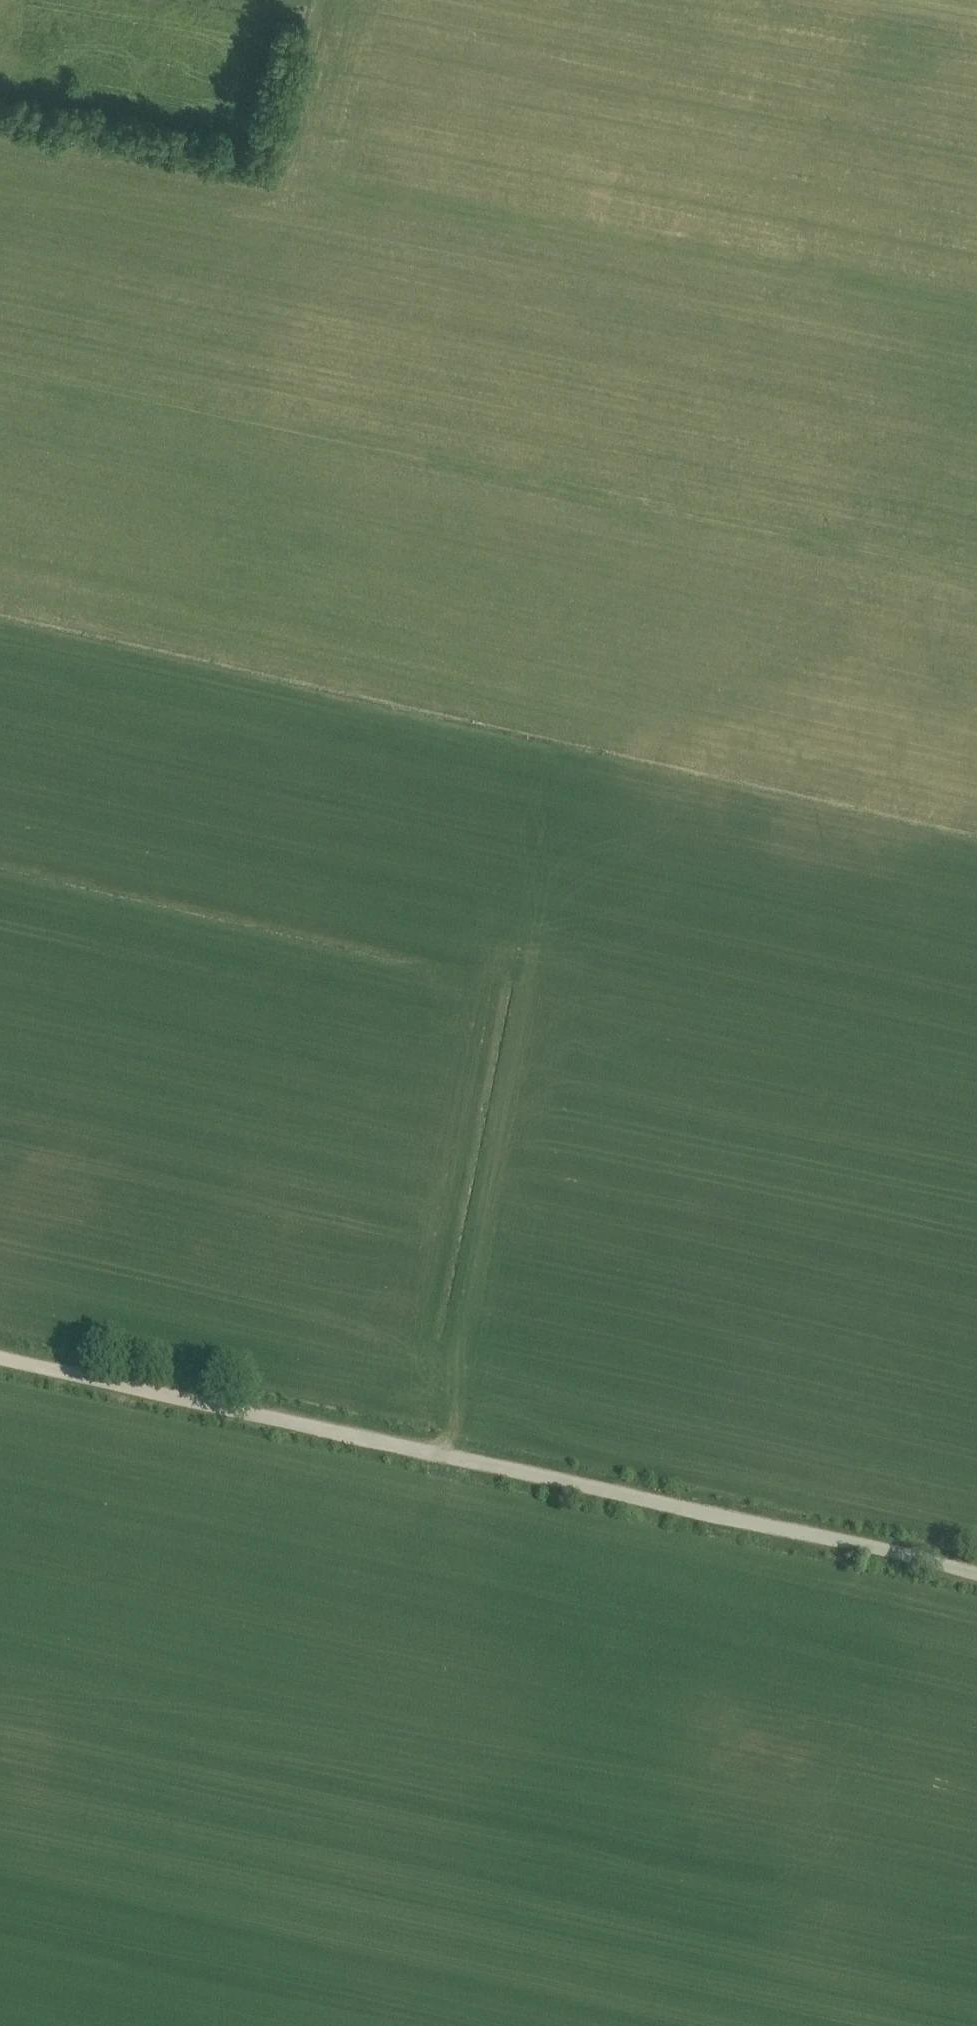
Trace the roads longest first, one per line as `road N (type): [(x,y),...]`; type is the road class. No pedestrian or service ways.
road 1 (track): [(0,1359),(976,1576)]

